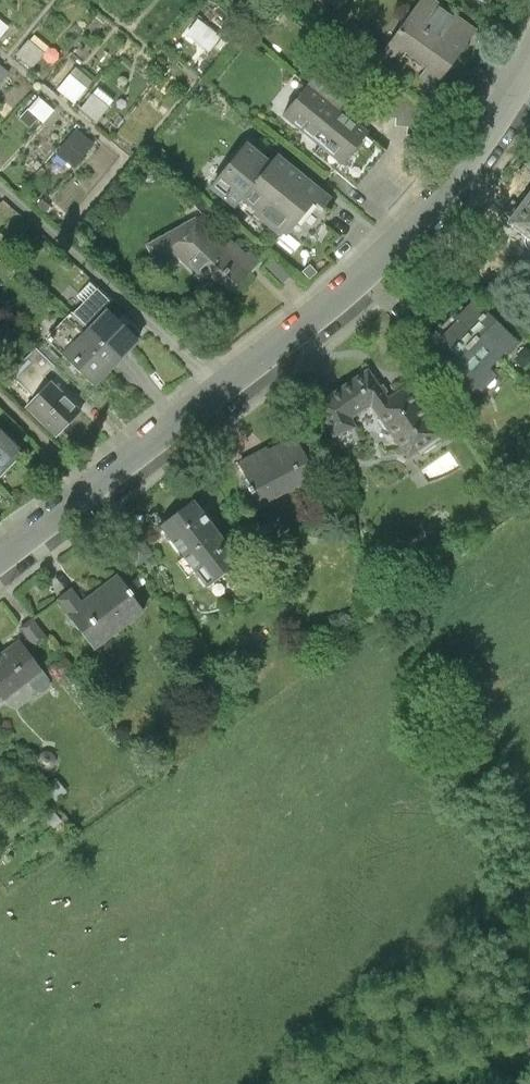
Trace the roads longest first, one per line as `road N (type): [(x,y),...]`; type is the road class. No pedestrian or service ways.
road 1 (residential): [(0,560),(326,314),(430,217),(529,71)]

